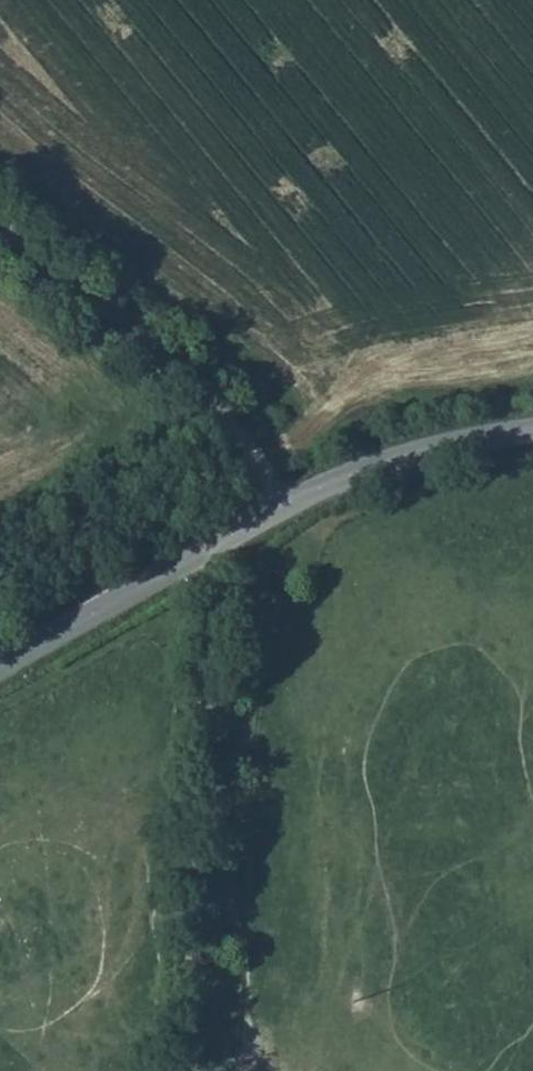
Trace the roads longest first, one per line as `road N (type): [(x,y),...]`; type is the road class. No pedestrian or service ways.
road 1 (unclassified): [(0,667),(281,508),(379,465),(532,433)]
road 2 (track): [(218,543),(179,1070)]
road 3 (track): [(281,508),(260,468),(119,318),(0,227)]

